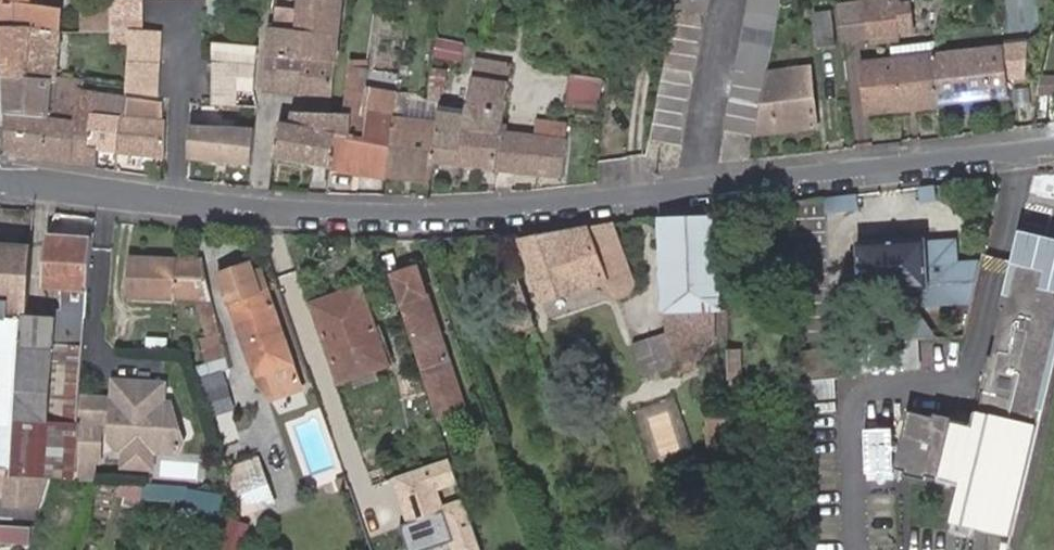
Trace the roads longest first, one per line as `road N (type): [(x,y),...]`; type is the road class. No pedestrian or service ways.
road 1 (residential): [(1053,148),(610,205),(420,216),(207,208),(0,185)]

